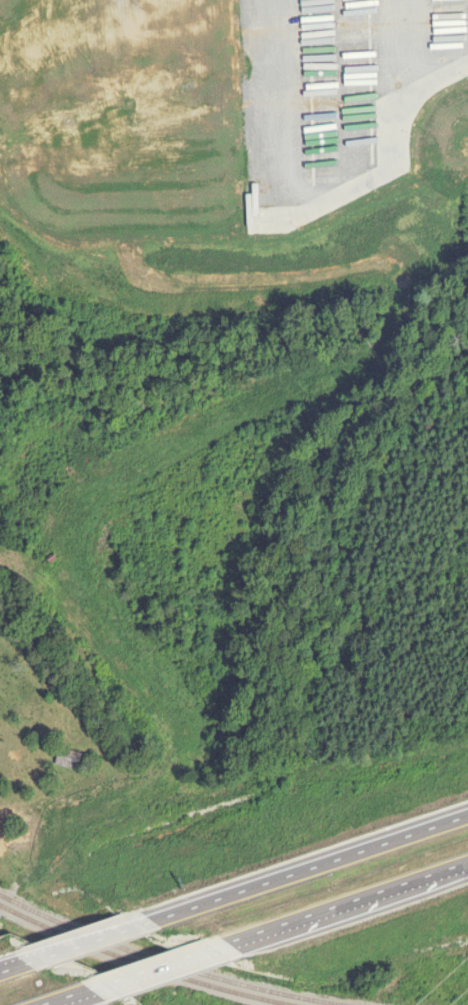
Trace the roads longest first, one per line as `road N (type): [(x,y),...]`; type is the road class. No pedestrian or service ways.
road 1 (motorway): [(467,812),(141,924)]
road 2 (residential): [(251,222),(311,213),(392,171),(405,100),(467,61)]
road 3 (motorway): [(220,950),(467,864)]

